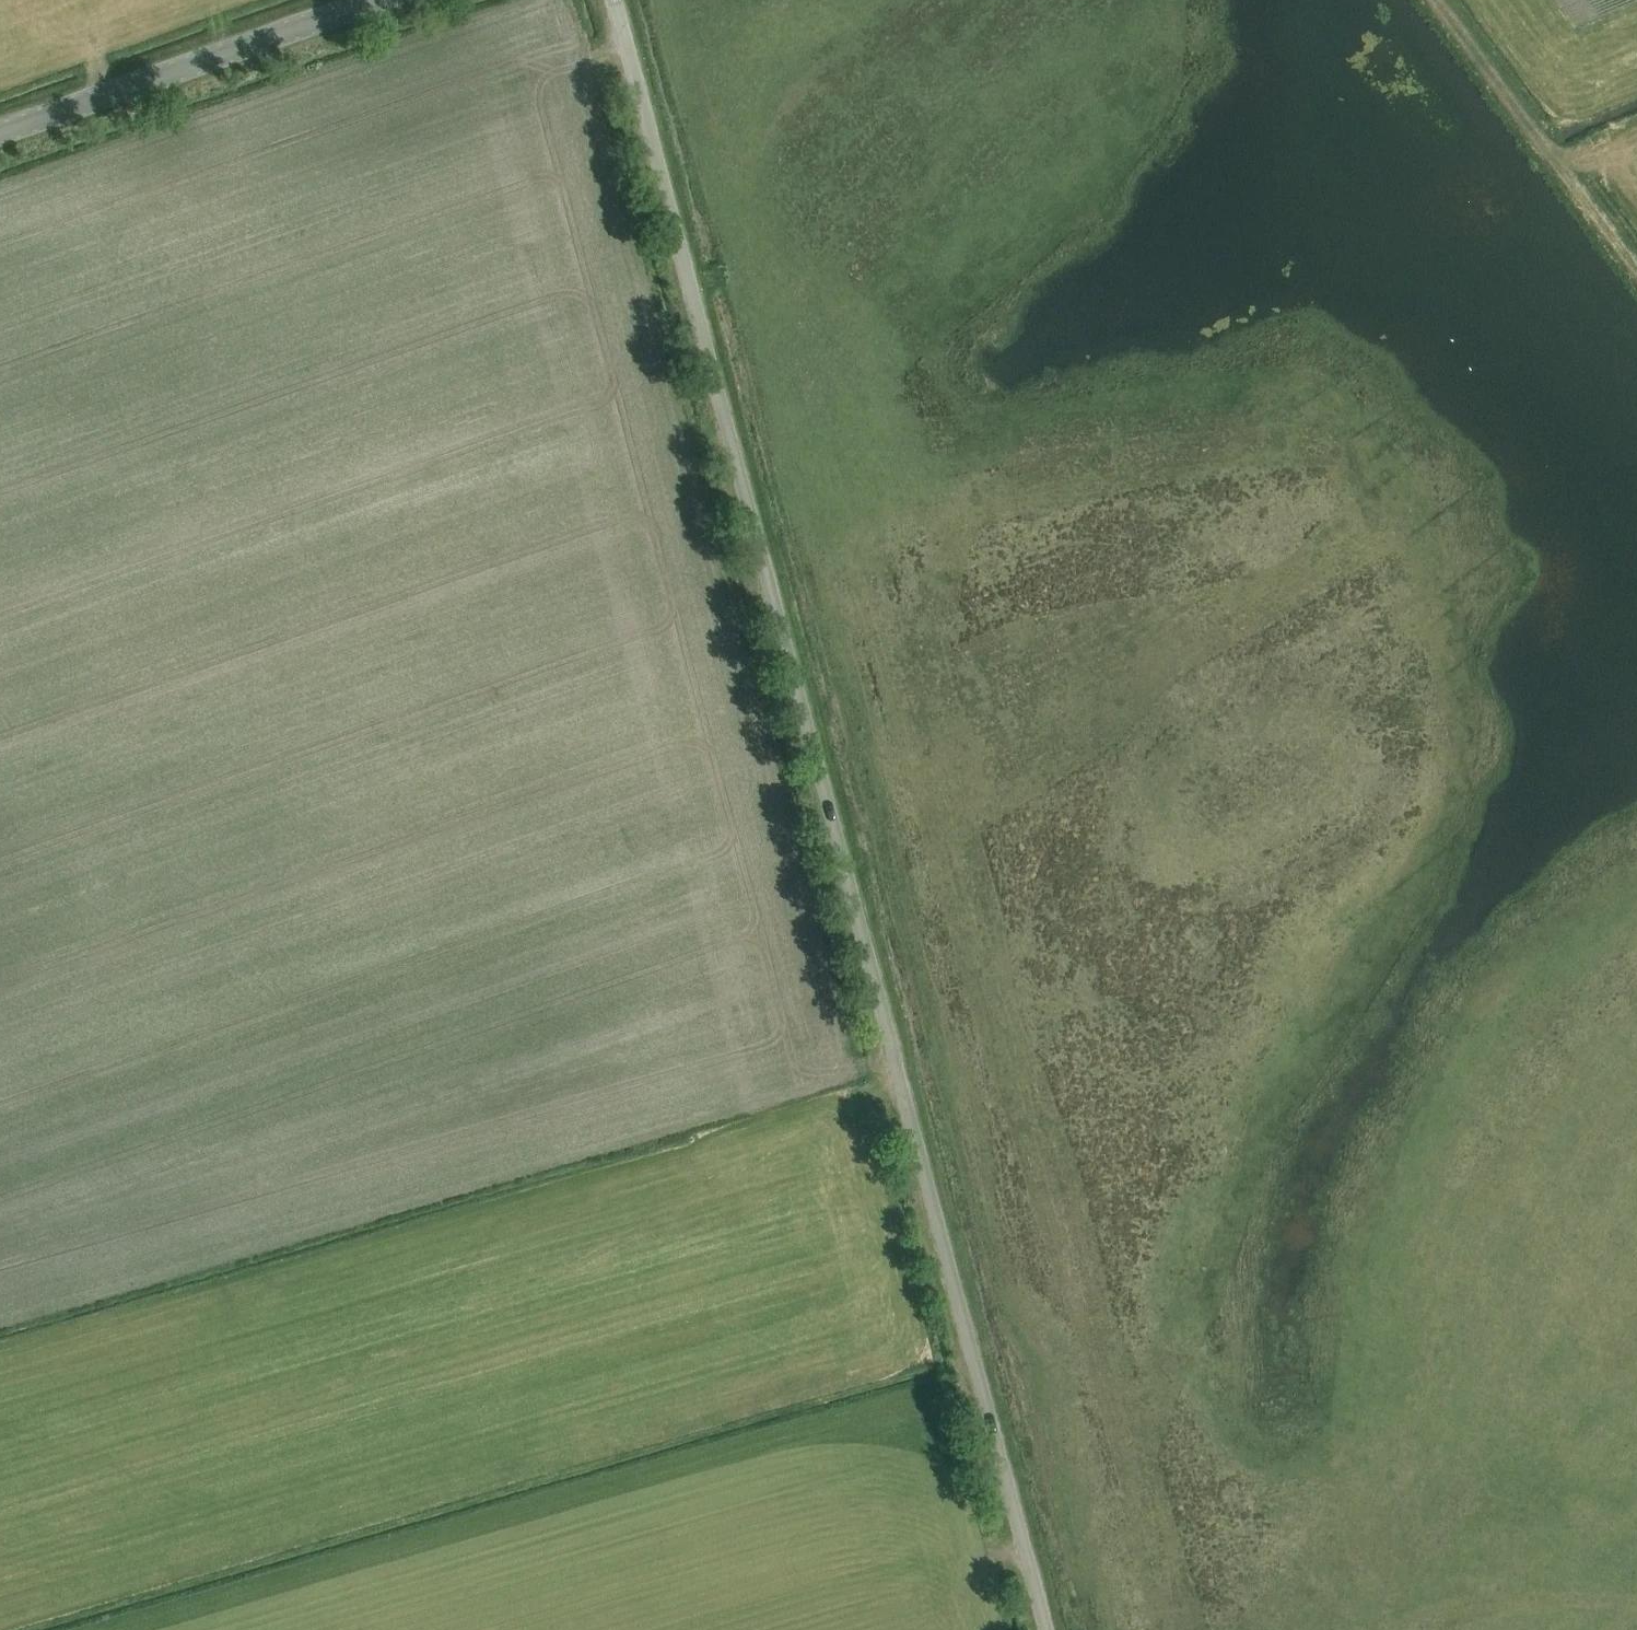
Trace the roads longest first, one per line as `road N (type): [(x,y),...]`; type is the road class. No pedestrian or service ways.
road 1 (unclassified): [(1045,1629),(613,0)]
road 2 (tertiary): [(0,132),(374,0)]
road 3 (track): [(1636,265),(1441,0)]

